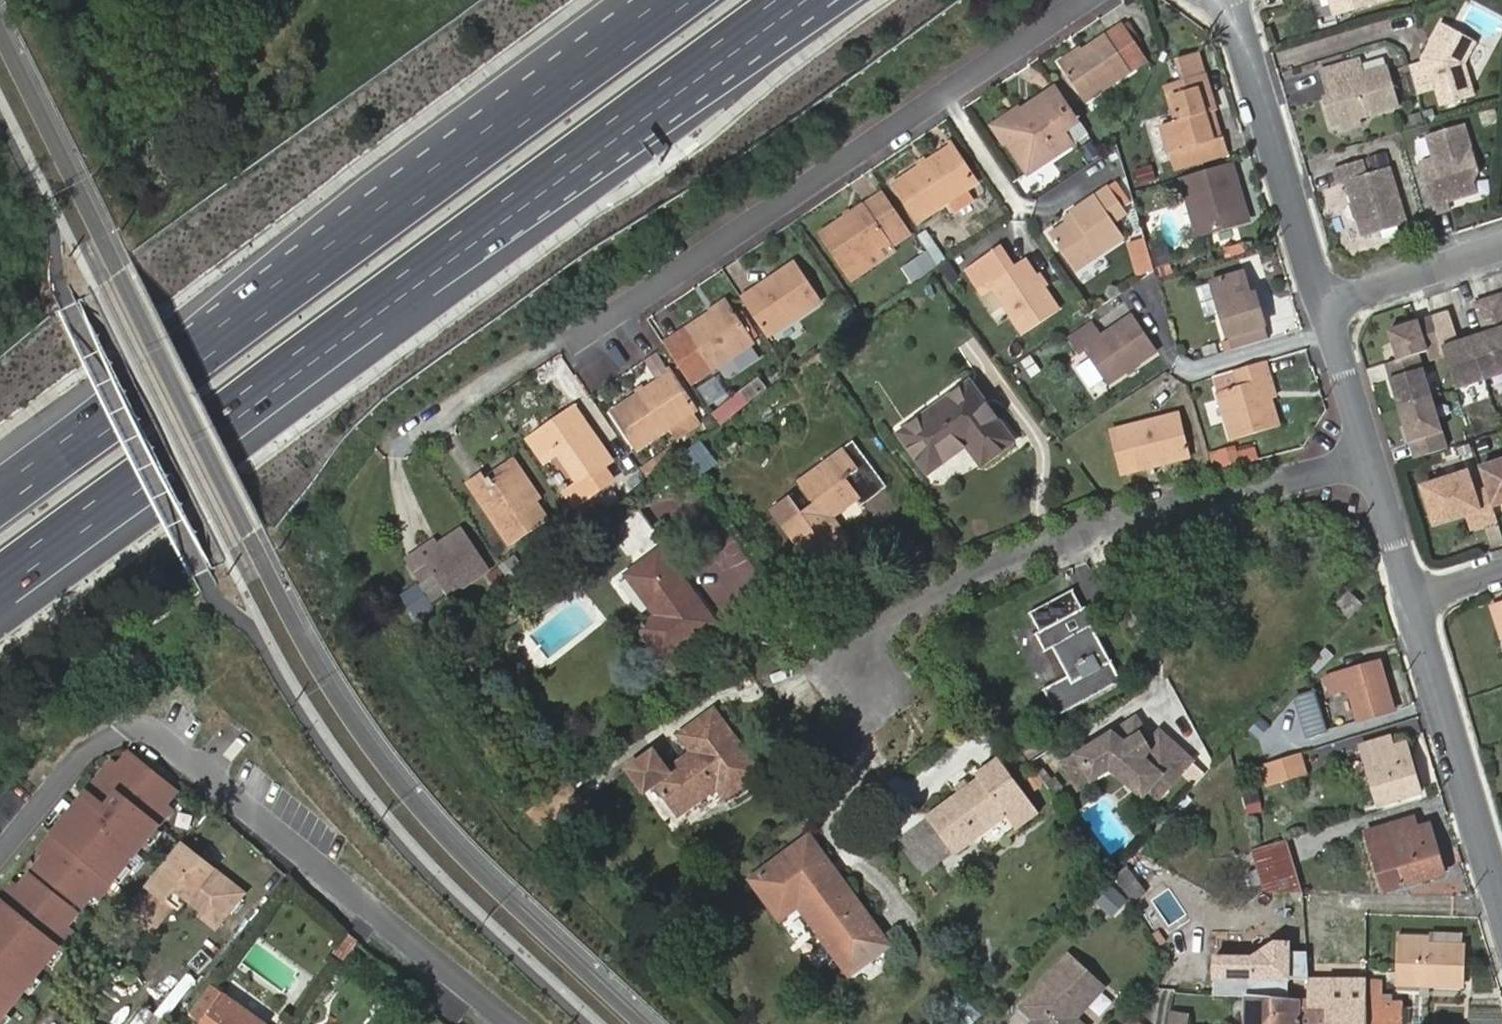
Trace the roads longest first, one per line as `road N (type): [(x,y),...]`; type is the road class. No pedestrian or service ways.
road 1 (residential): [(643,1023),(454,846),(328,684),(0,34)]
road 2 (motorway): [(0,582),(792,0)]
road 3 (motorway): [(679,0),(0,502)]
road 4 (residential): [(0,864),(95,746),(133,727),(151,730),(514,1023)]
road 5 (residential): [(1086,0),(581,337)]
road 6 (residential): [(1367,459),(1045,546),(876,623),(853,684)]
road 7 (residential): [(1325,306),(1228,0)]
road 8 (residential): [(1501,905),(1411,597)]
road 9 (residential): [(1325,306),(1501,245)]
road 10 (residential): [(1367,459),(1325,306)]
road 11 (residential): [(1411,597),(1367,459)]

